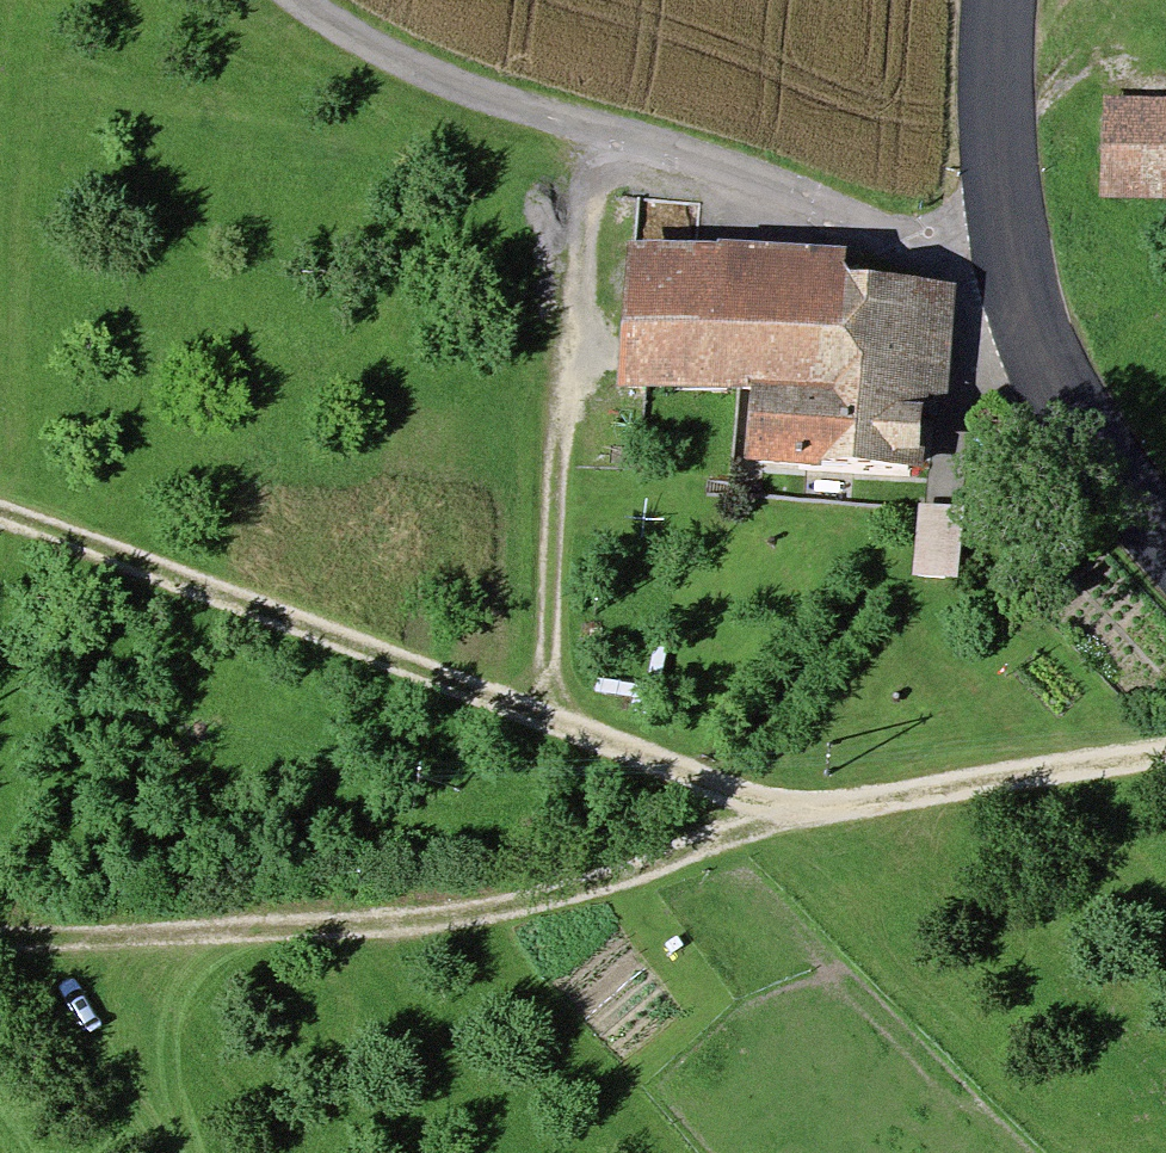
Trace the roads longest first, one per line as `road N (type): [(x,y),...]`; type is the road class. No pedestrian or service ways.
road 1 (track): [(0,519),(430,682),(540,716),(724,796),(789,812)]
road 2 (track): [(789,812),(502,911),(409,925),(0,939)]
road 3 (track): [(292,0),(392,67),(454,97),(715,169),(823,220),(919,245),(1000,253)]
road 4 (secondary): [(1165,552),(1076,436),(1039,378),(1017,322),(1000,253),(995,0)]
road 5 (track): [(540,716),(581,137)]
road 6 (track): [(789,812),(906,801),(1165,751)]

